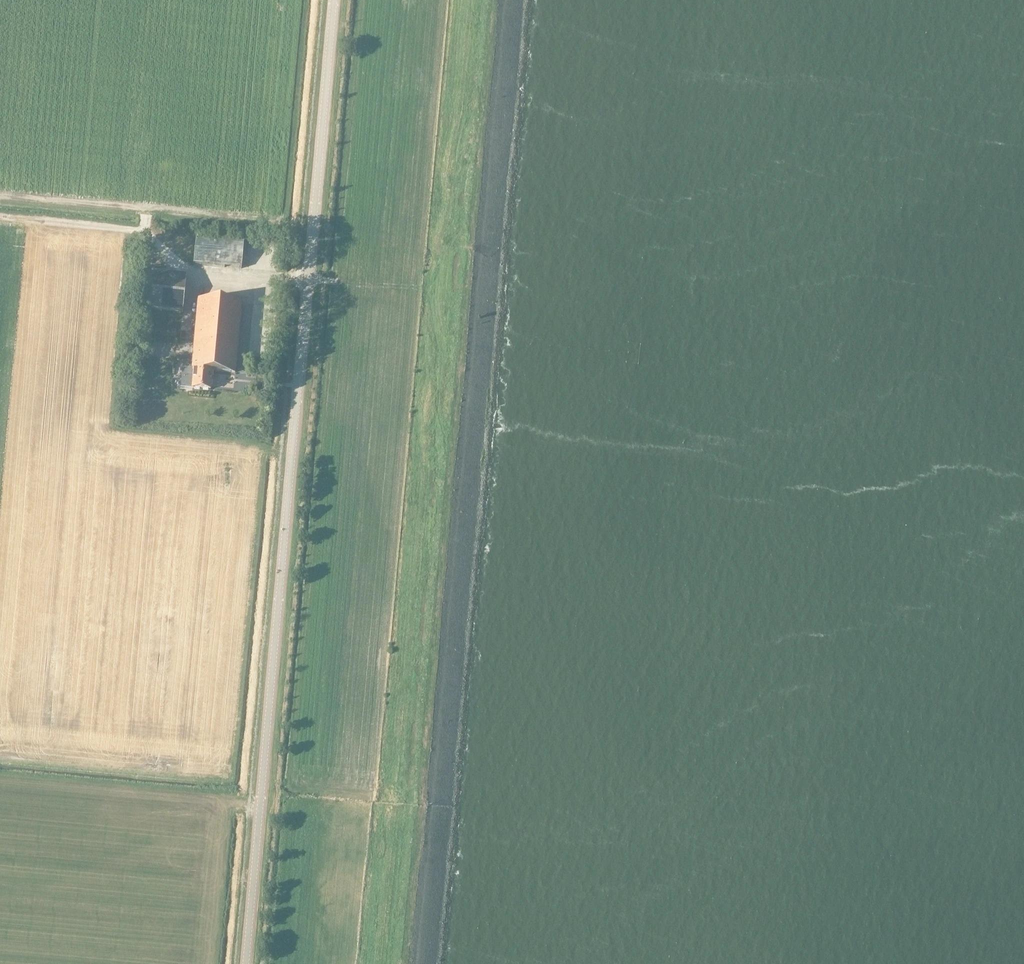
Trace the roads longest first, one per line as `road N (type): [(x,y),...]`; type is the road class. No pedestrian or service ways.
road 1 (tertiary): [(244,963),(333,0)]
road 2 (track): [(478,135),(428,286),(308,277)]

